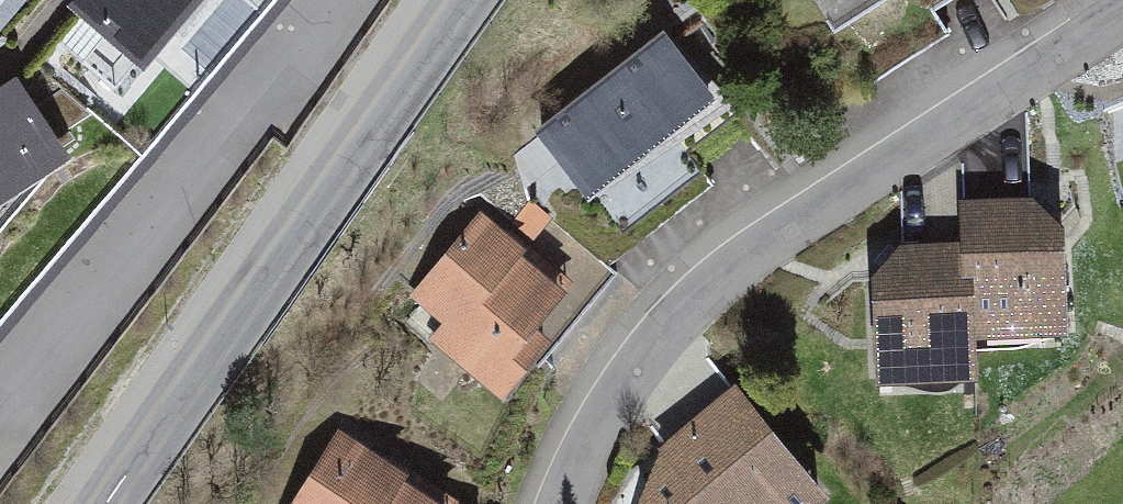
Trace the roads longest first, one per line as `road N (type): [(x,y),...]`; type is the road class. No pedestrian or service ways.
road 1 (residential): [(566,503),(632,381),(722,279),(1122,31)]
road 2 (tertiary): [(463,0),(107,503)]

